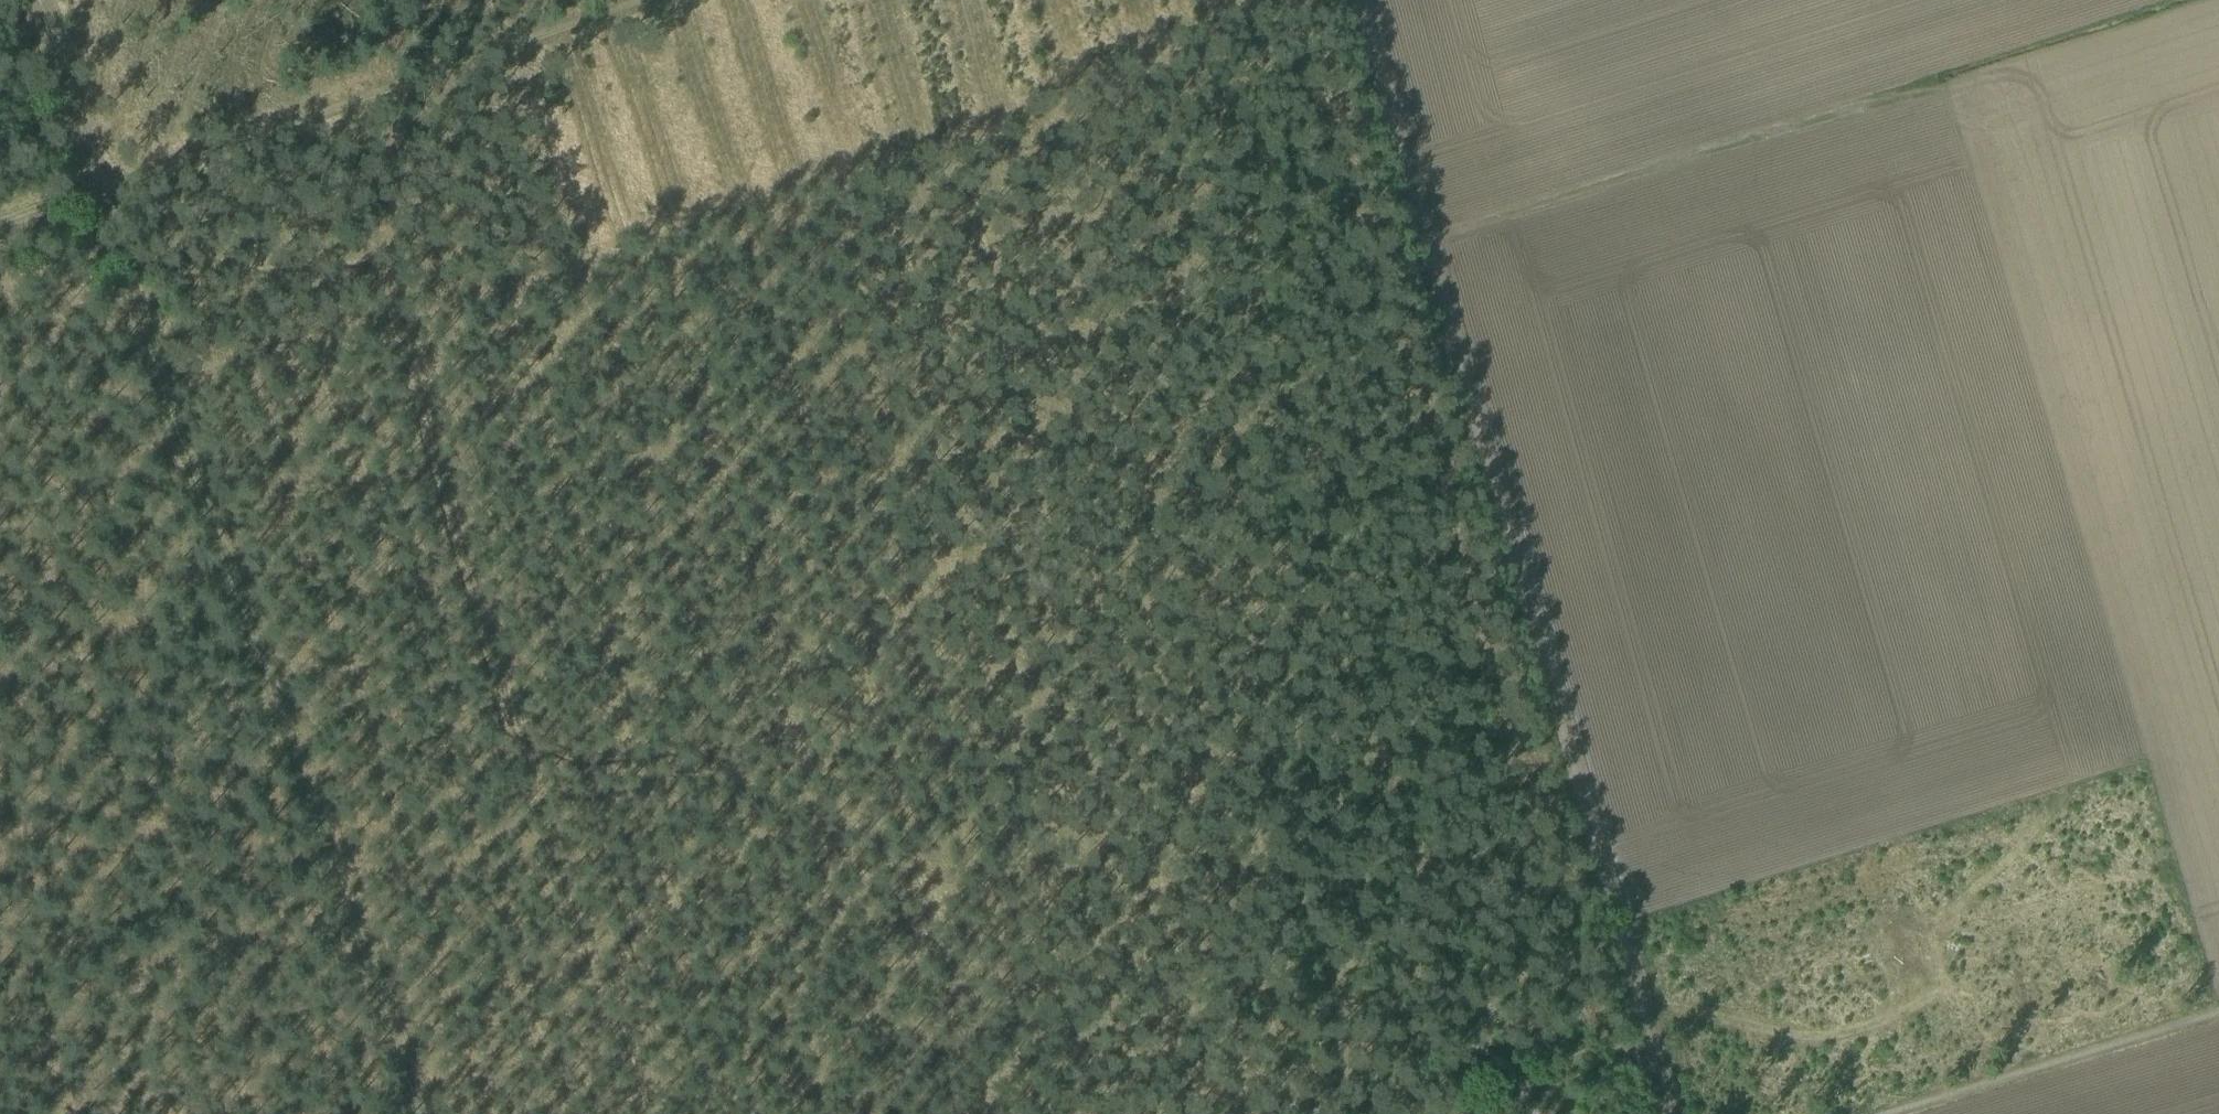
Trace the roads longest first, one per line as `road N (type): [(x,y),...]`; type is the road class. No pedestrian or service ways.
road 1 (track): [(1667,1078),(1370,0)]
road 2 (track): [(0,224),(101,188),(424,1113)]
road 3 (track): [(101,188),(42,0)]
road 4 (track): [(1667,1078),(1608,1047),(1578,1056),(1523,1092)]

